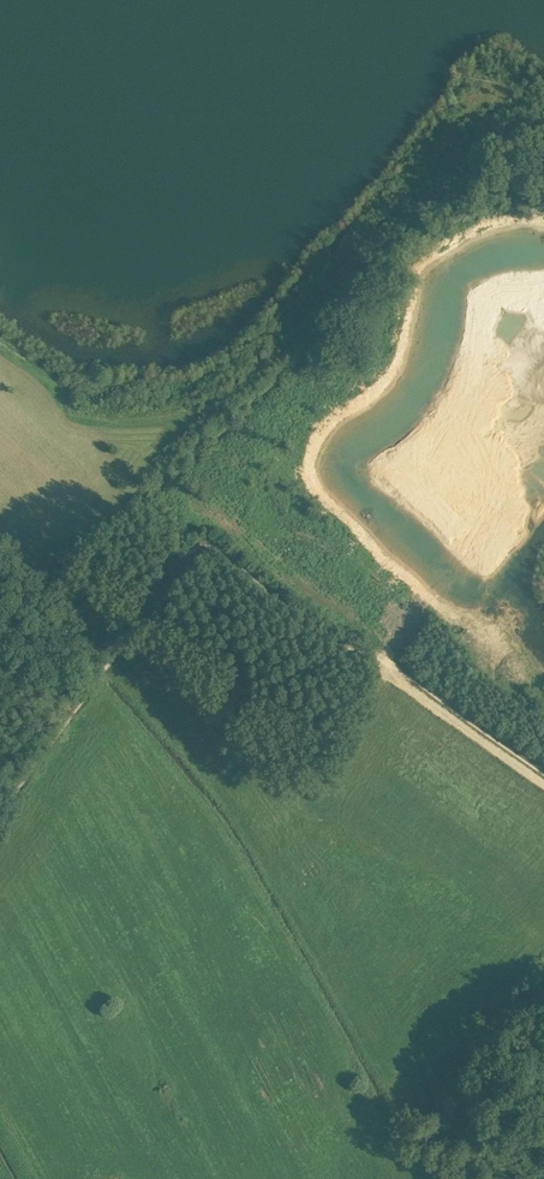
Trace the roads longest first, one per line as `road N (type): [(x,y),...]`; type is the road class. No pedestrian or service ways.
road 1 (track): [(543,780),(392,672),(385,652),(422,598)]

